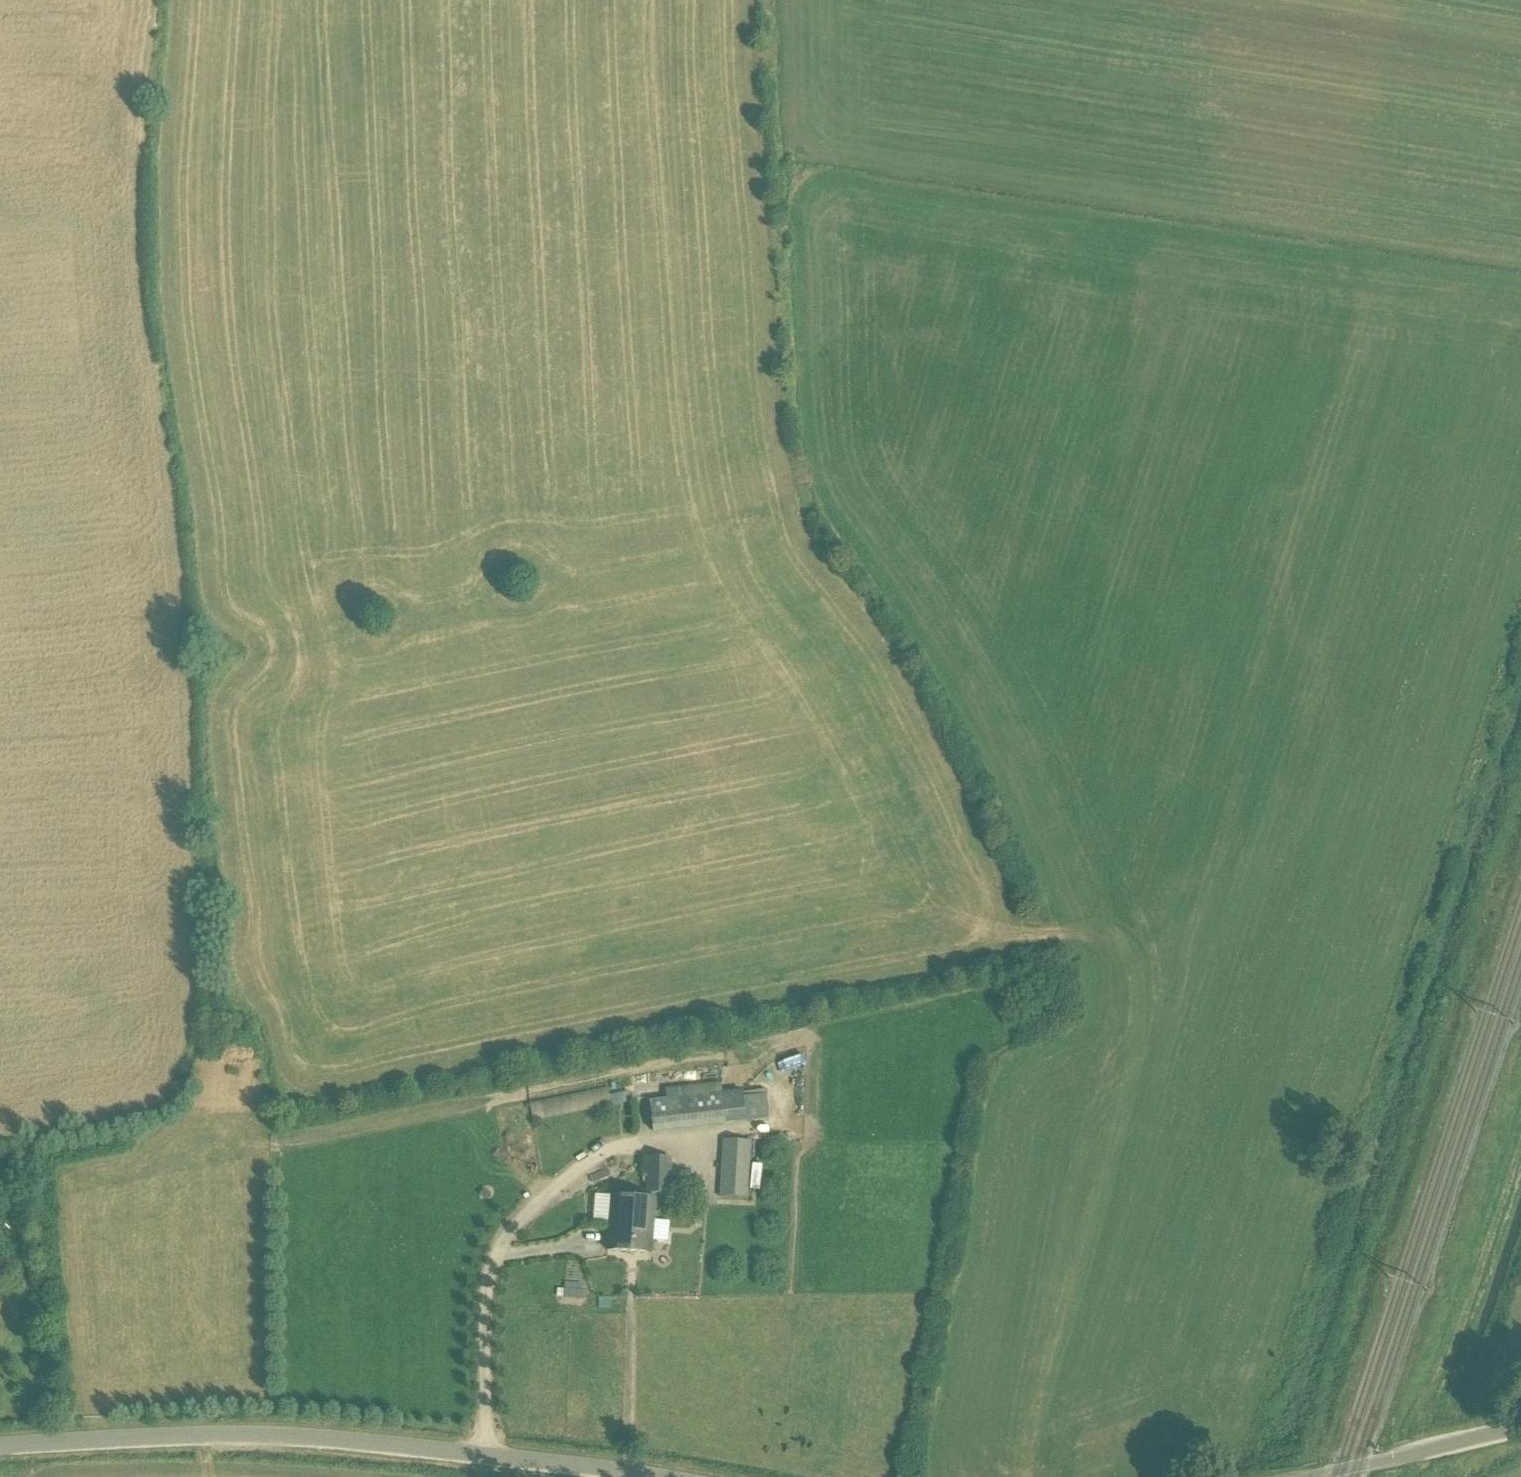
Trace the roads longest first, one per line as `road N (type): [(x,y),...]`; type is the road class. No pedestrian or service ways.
road 1 (unclassified): [(0,1447),(254,1435),(661,1476)]
road 2 (unclassified): [(1313,1476),(1520,1431)]

